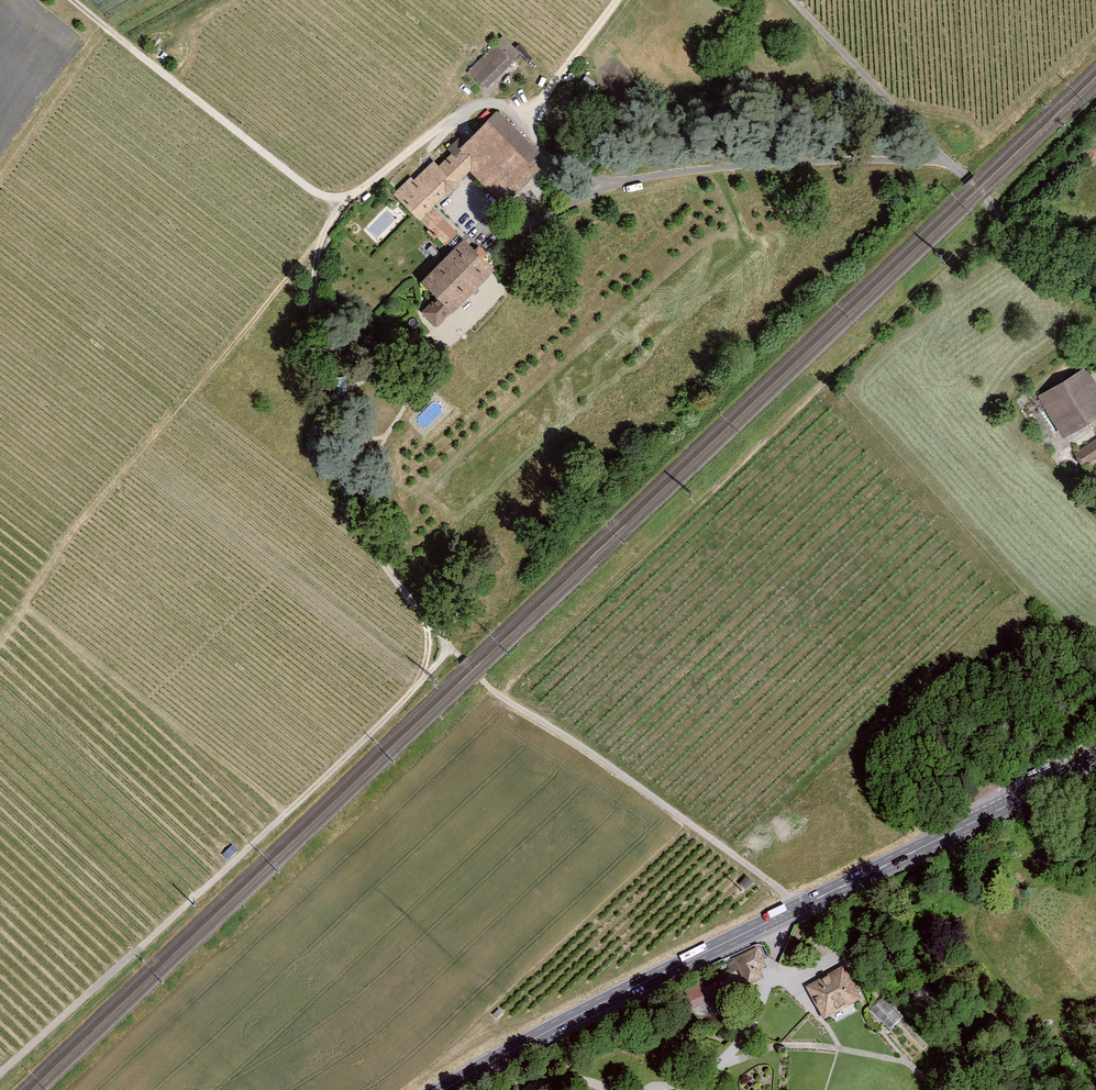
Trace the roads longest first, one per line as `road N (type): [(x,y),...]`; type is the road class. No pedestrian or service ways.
road 1 (primary): [(453,1089),(1095,764)]
road 2 (unclassified): [(614,0),(534,103),(474,102),(346,200),(313,191),(71,0)]
road 3 (track): [(0,1074),(283,815),(452,648)]
road 4 (track): [(346,200),(317,240),(309,377),(354,515),(452,648)]
road 5 (track): [(501,105),(583,194),(673,171),(818,158),(943,161)]
road 6 (unclassified): [(791,0),(943,161),(1053,256),(1095,278)]
road 7 (track): [(496,693),(616,771),(802,910)]

